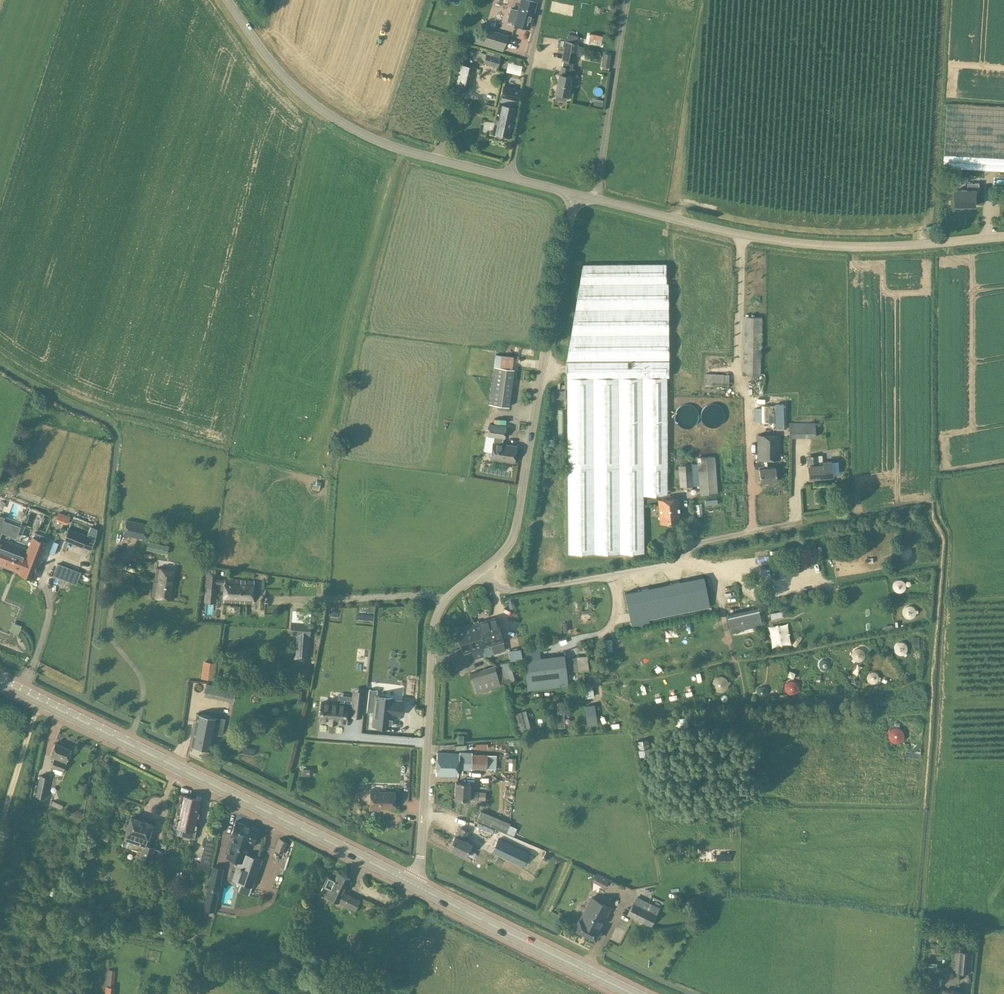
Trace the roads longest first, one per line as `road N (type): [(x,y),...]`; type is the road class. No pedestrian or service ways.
road 1 (tertiary): [(0,682),(417,886)]
road 2 (unclassified): [(597,201),(793,244),(895,248),(1003,238)]
road 3 (unclassified): [(480,573),(500,556),(517,522),(577,196)]
road 4 (unclassified): [(225,0),(281,77),(345,125),(410,153),(510,178)]
road 5 (unclassified): [(417,886),(437,618),(480,573)]
road 6 (unclassified): [(480,573),(502,589),(523,590),(665,565),(697,545),(792,525)]
road 7 (tertiary): [(417,886),(635,993)]
road 8 (unclassified): [(597,201),(629,0)]
road 9 (unclassified): [(510,178),(543,0)]

